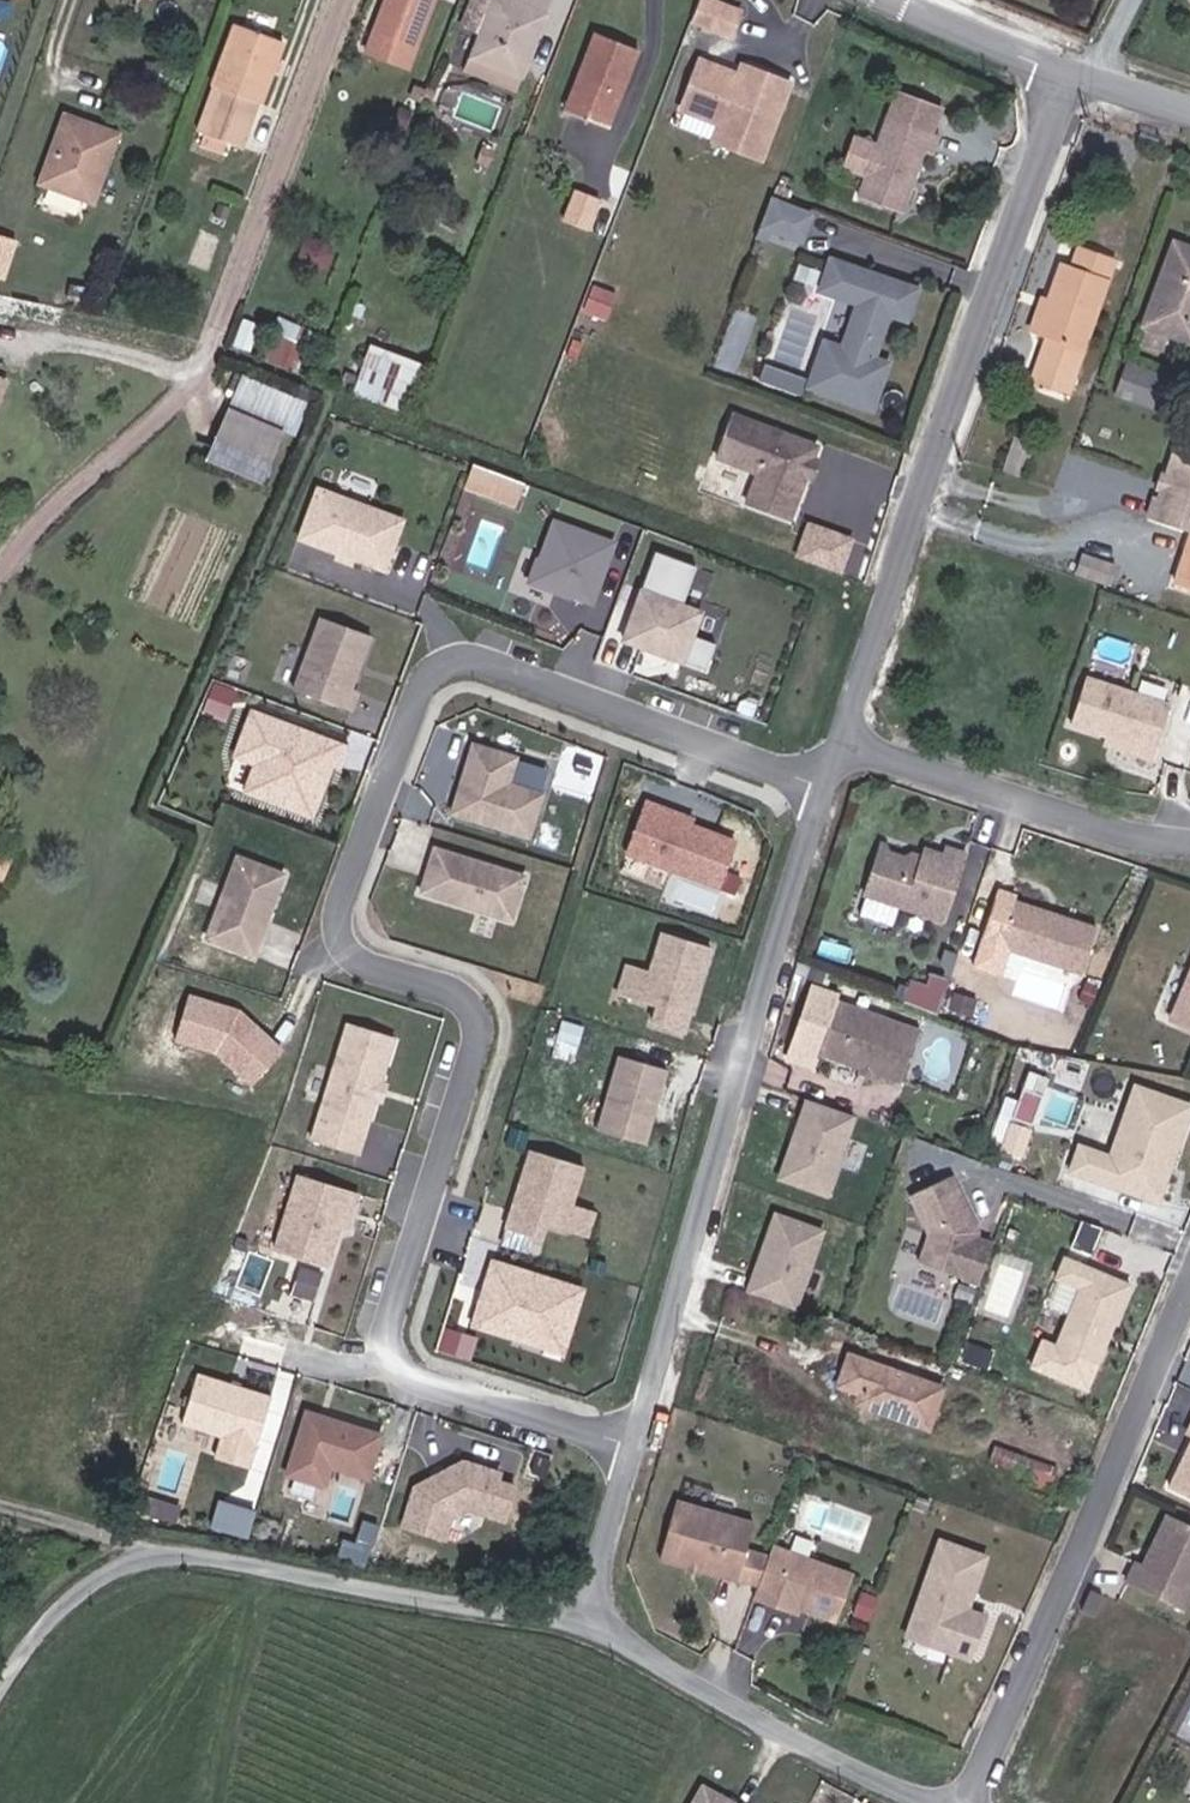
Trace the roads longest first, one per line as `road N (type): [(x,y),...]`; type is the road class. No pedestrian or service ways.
road 1 (residential): [(827,791),(473,660),(434,671),(421,696),(338,918),(341,944),(373,967),(453,992),(467,1008),(474,1037),(389,1328),(402,1366),(428,1384),(638,1443)]
road 2 (unclassified): [(843,742),(1061,75)]
road 3 (unclassified): [(638,1443),(827,791)]
road 4 (unclassified): [(0,1700),(44,1633),(79,1600),(157,1561),(199,1560),(466,1609),(592,1620)]
road 5 (residential): [(1189,1293),(975,1802)]
road 6 (unclassified): [(592,1620),(731,1706),(926,1802)]
road 7 (residential): [(843,742),(1156,842),(1189,846)]
road 8 (tertiary): [(892,0),(1061,75)]
road 9 (unclassified): [(592,1620),(638,1443)]
road 10 (tertiary): [(1061,75),(1189,116)]

